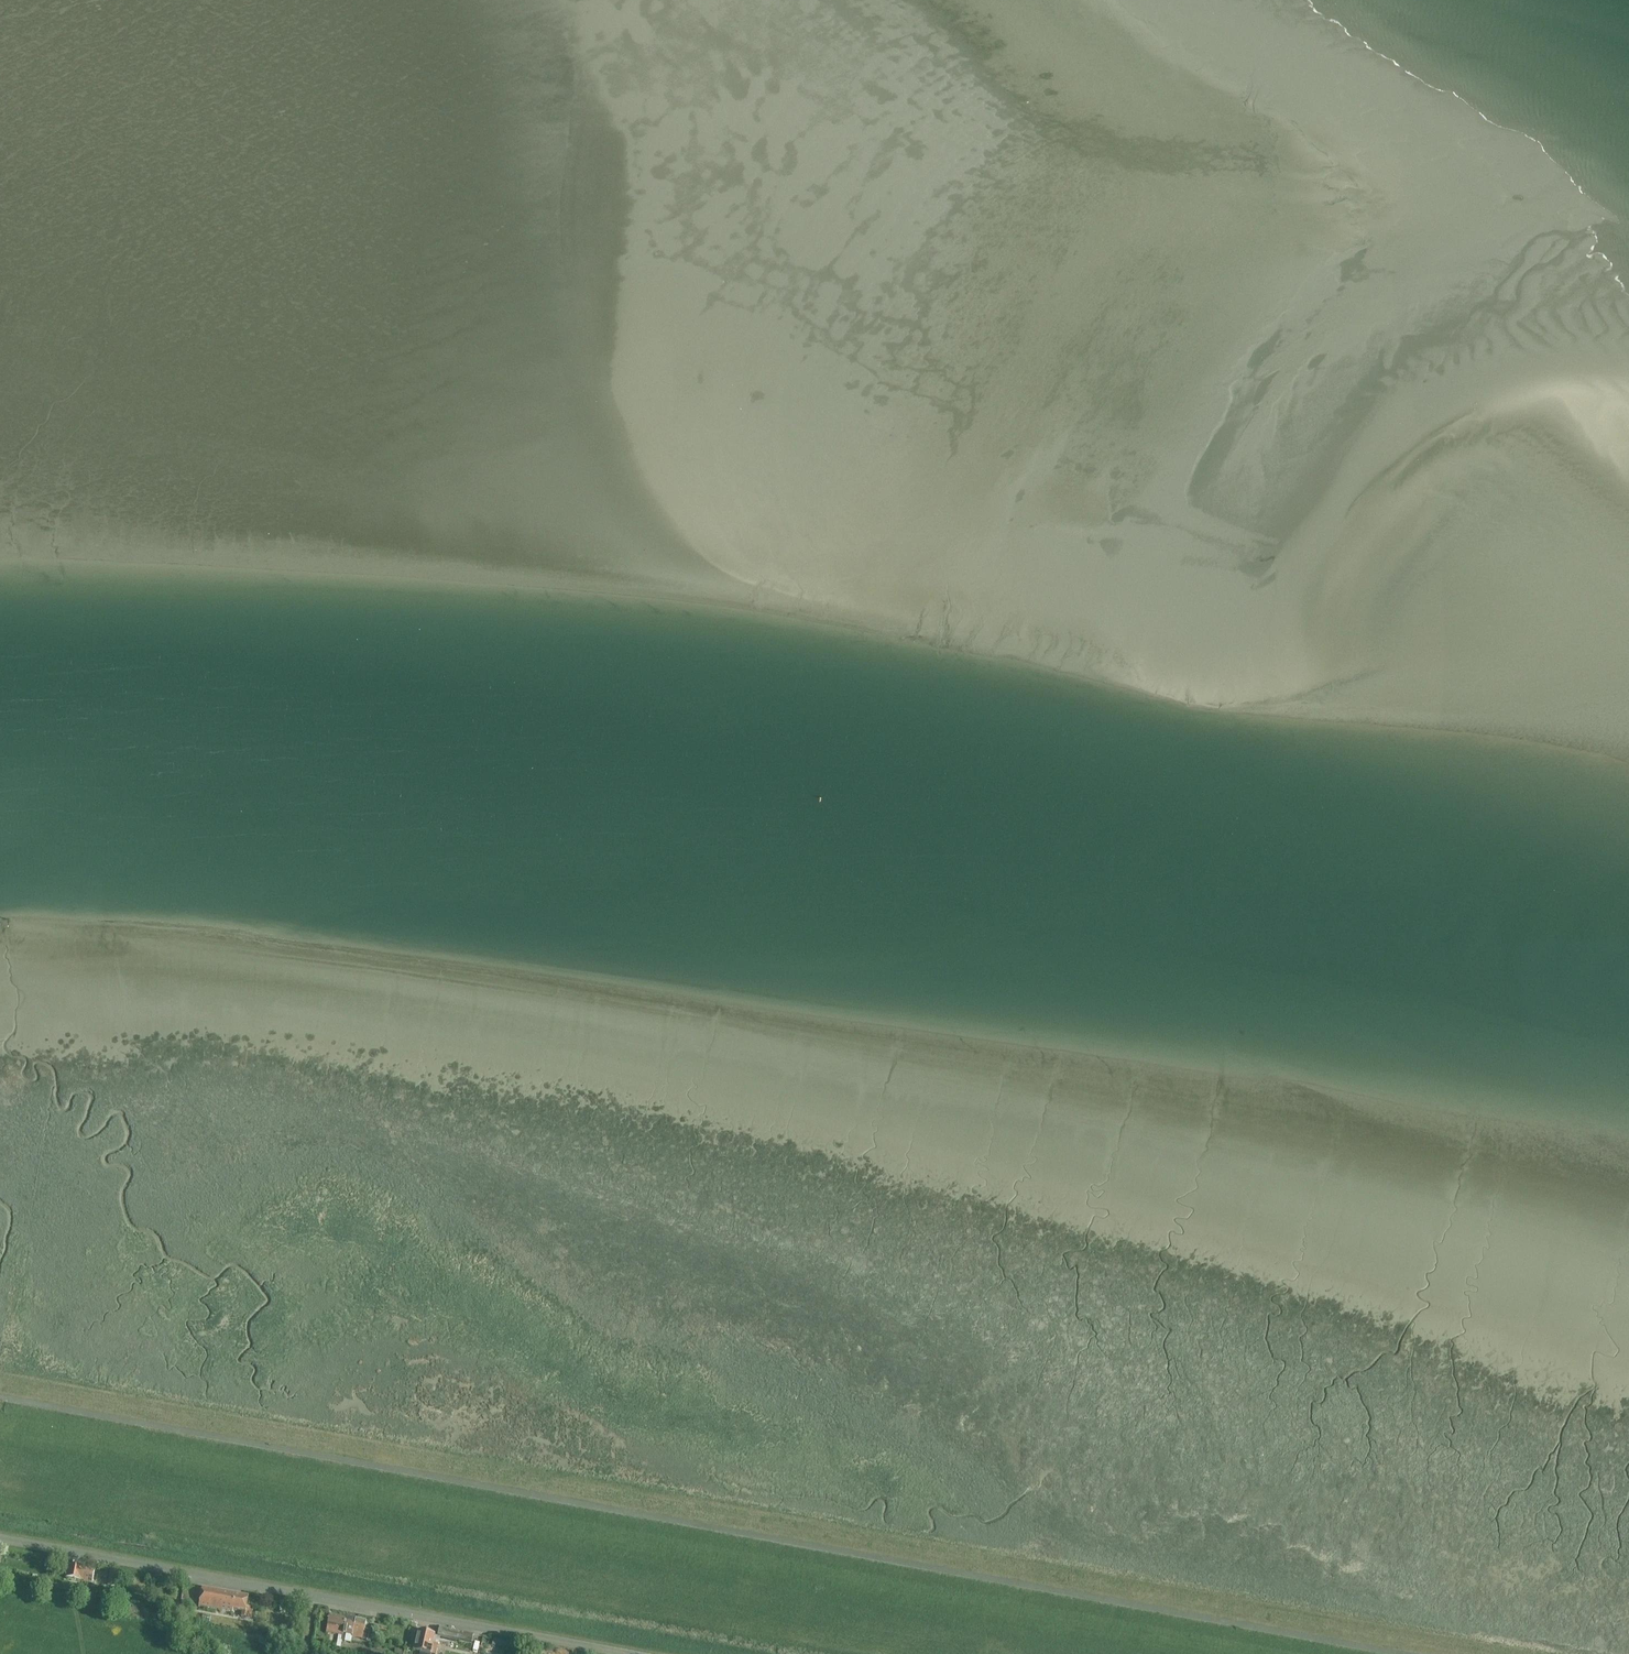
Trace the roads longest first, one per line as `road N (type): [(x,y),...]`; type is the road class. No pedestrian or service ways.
road 1 (unclassified): [(619,1653),(0,1540)]

